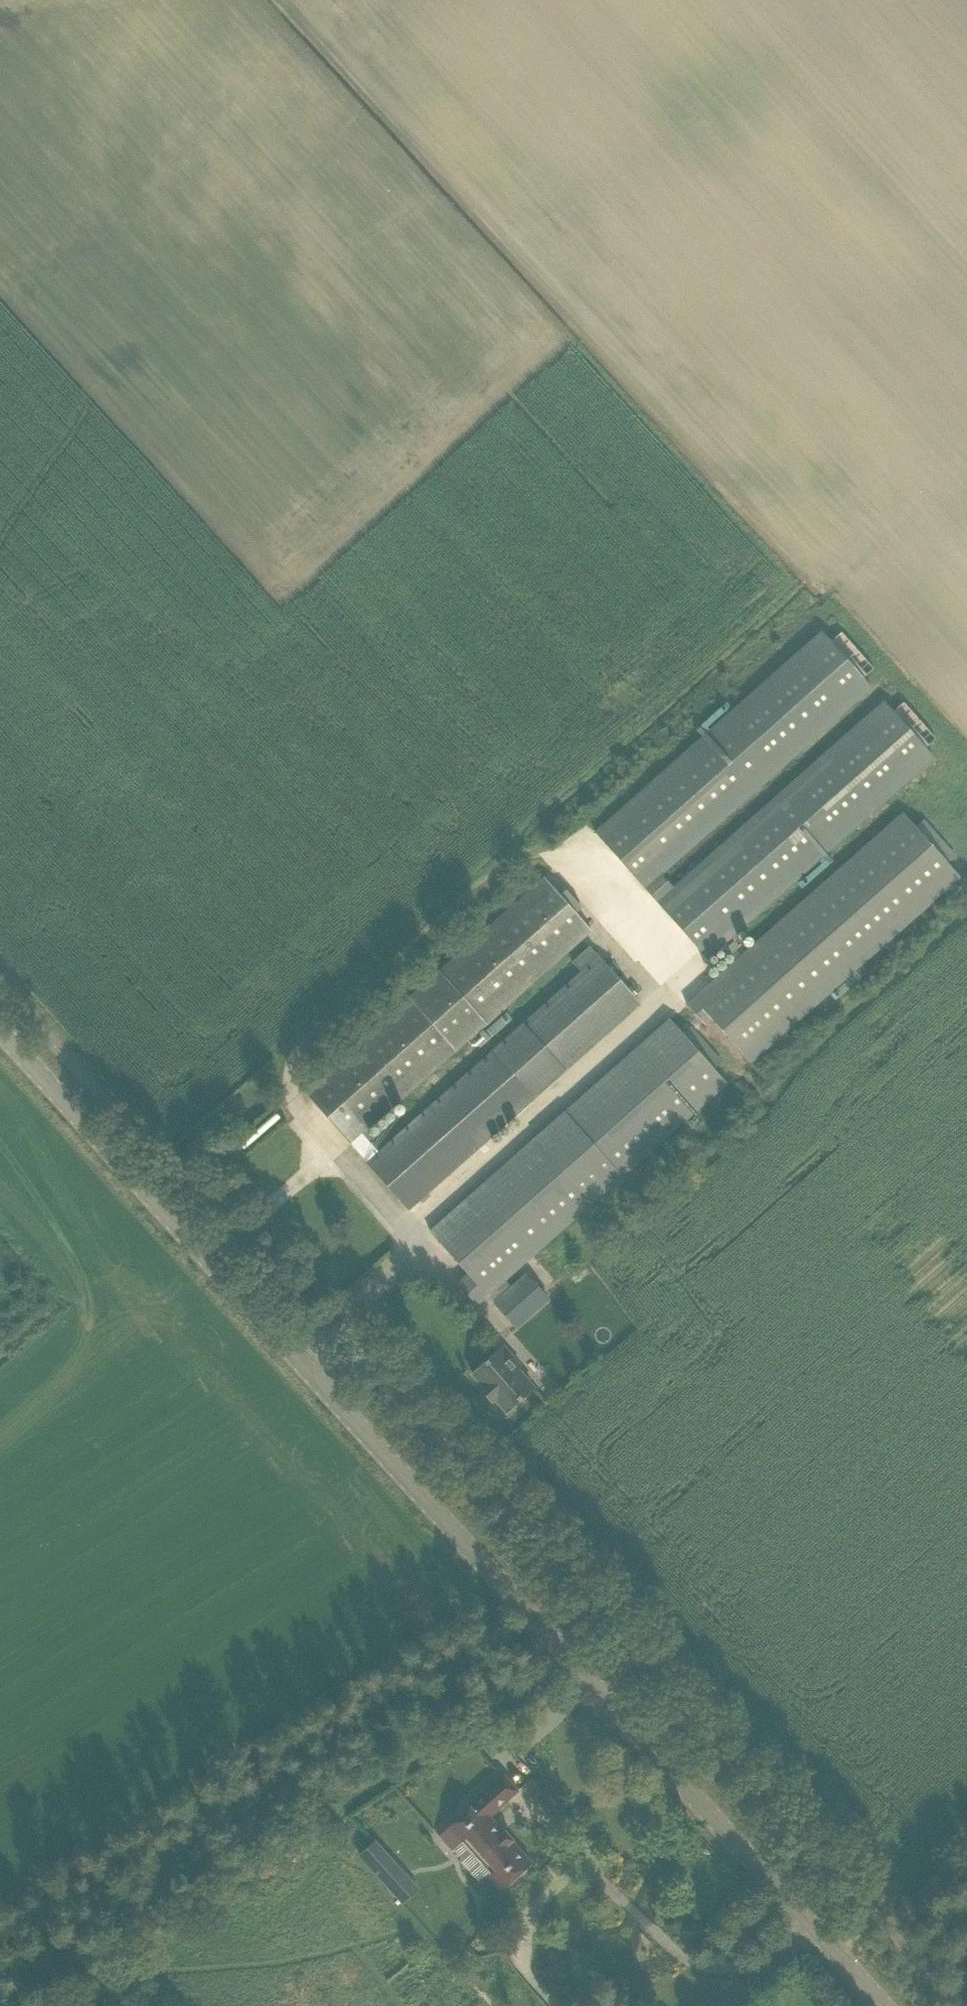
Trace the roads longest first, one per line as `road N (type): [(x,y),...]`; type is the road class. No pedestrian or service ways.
road 1 (tertiary): [(814,1930),(0,1030)]

